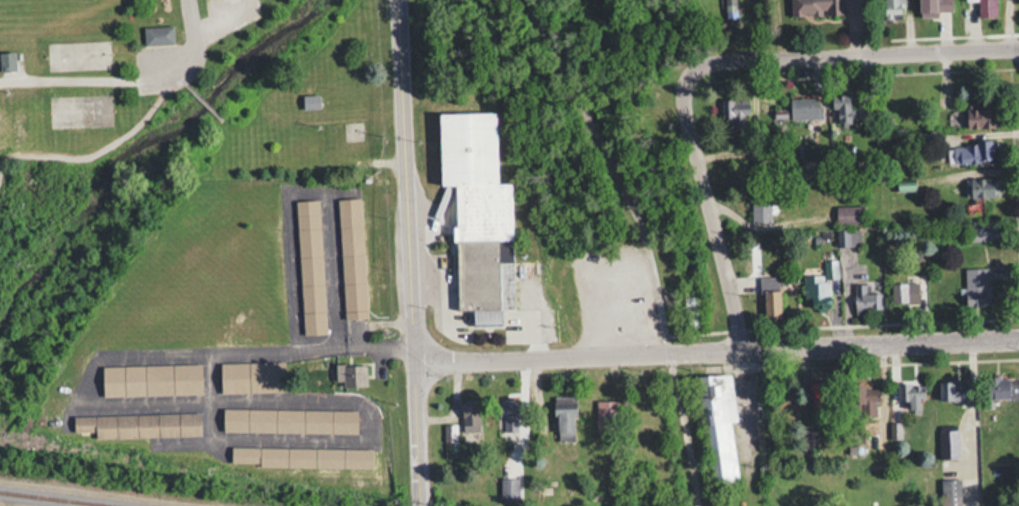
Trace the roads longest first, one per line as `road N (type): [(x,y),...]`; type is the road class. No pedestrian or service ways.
road 1 (residential): [(413,361),(1018,335)]
road 2 (tertiary): [(419,505),(395,0)]
road 3 (residential): [(678,74),(687,62),(714,58),(1018,44)]
road 4 (residential): [(732,348),(733,278),(678,100),(678,74)]

